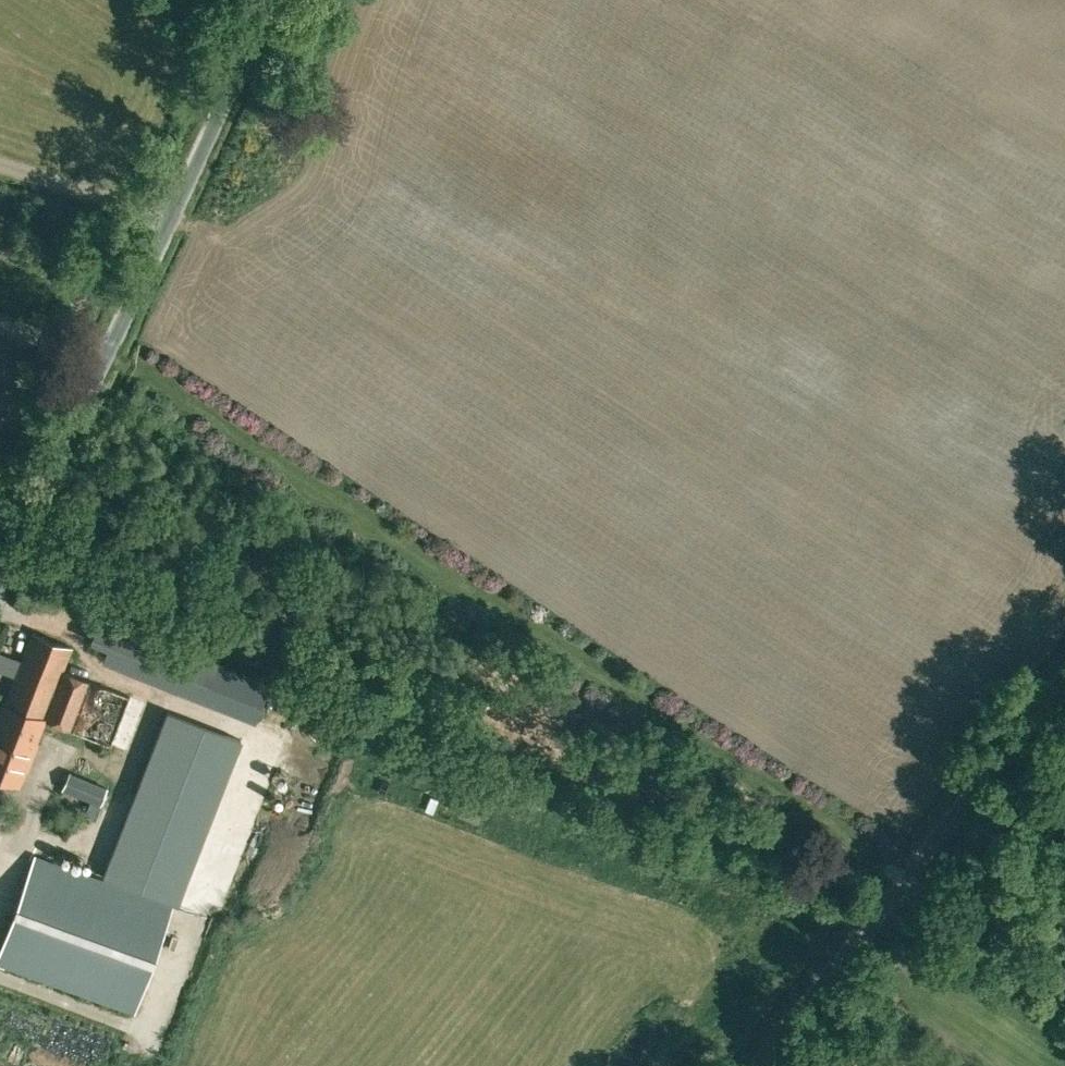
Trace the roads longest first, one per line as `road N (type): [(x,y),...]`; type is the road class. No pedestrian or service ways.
road 1 (unclassified): [(0,561),(269,0)]

